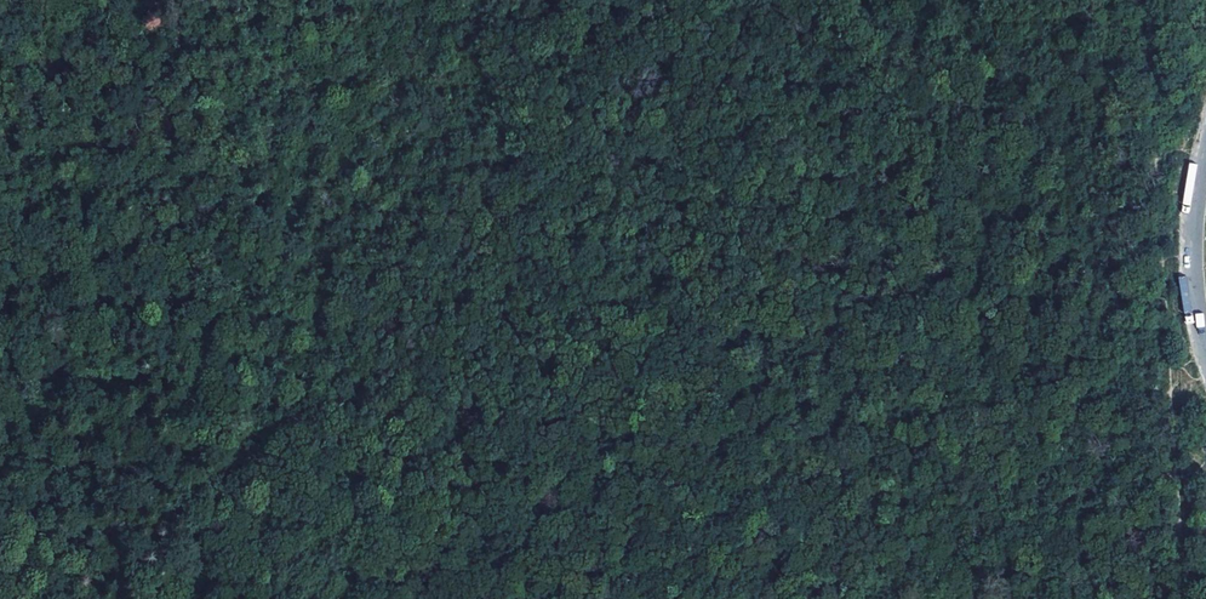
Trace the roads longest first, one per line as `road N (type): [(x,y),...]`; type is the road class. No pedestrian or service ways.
road 1 (track): [(1185,598),(1141,0)]

